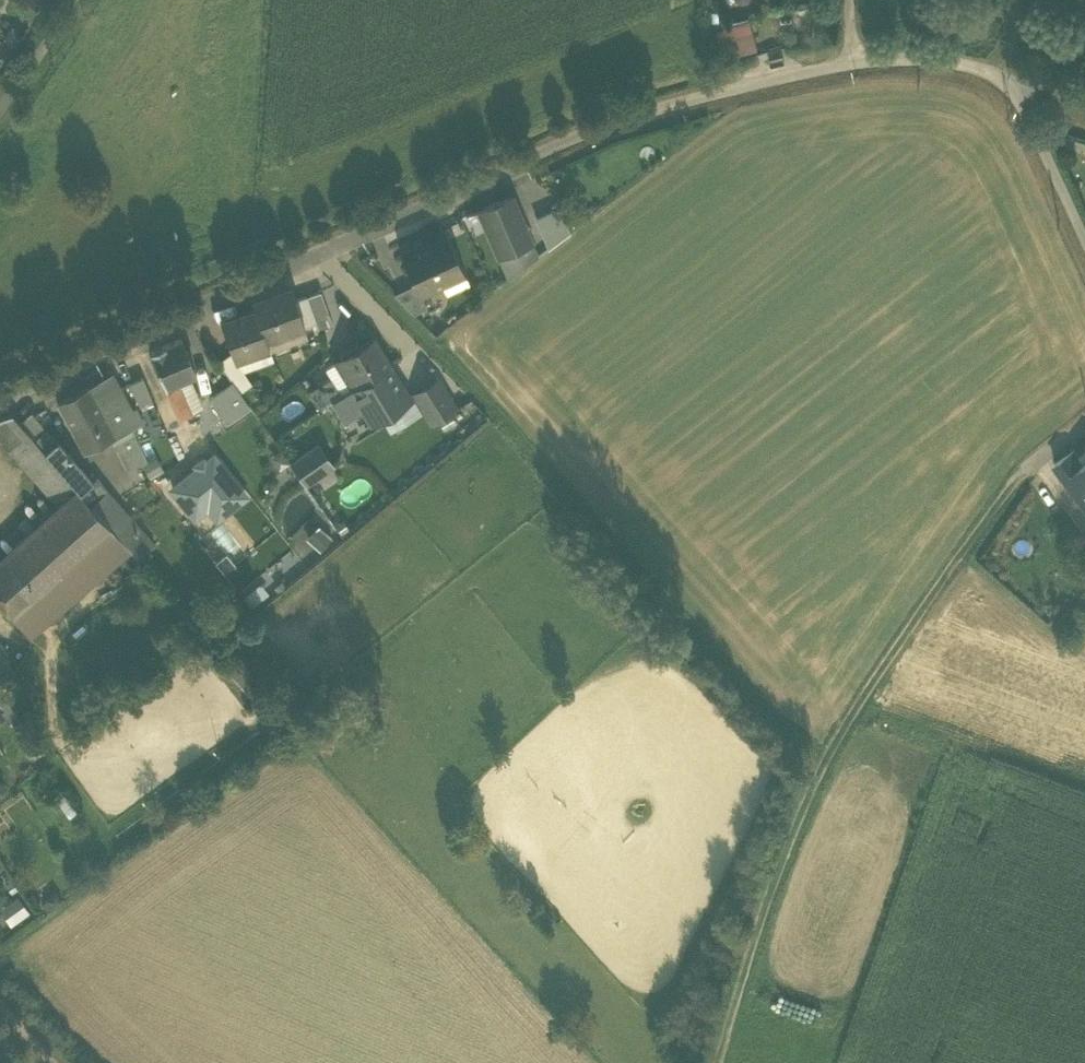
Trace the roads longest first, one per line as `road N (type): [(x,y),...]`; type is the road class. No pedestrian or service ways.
road 1 (residential): [(0,402),(630,117),(887,57)]
road 2 (track): [(1084,427),(1013,473),(863,693),(802,801),(715,1062)]
road 3 (unclassified): [(1084,237),(1021,98),(1001,77),(952,62),(887,57)]

